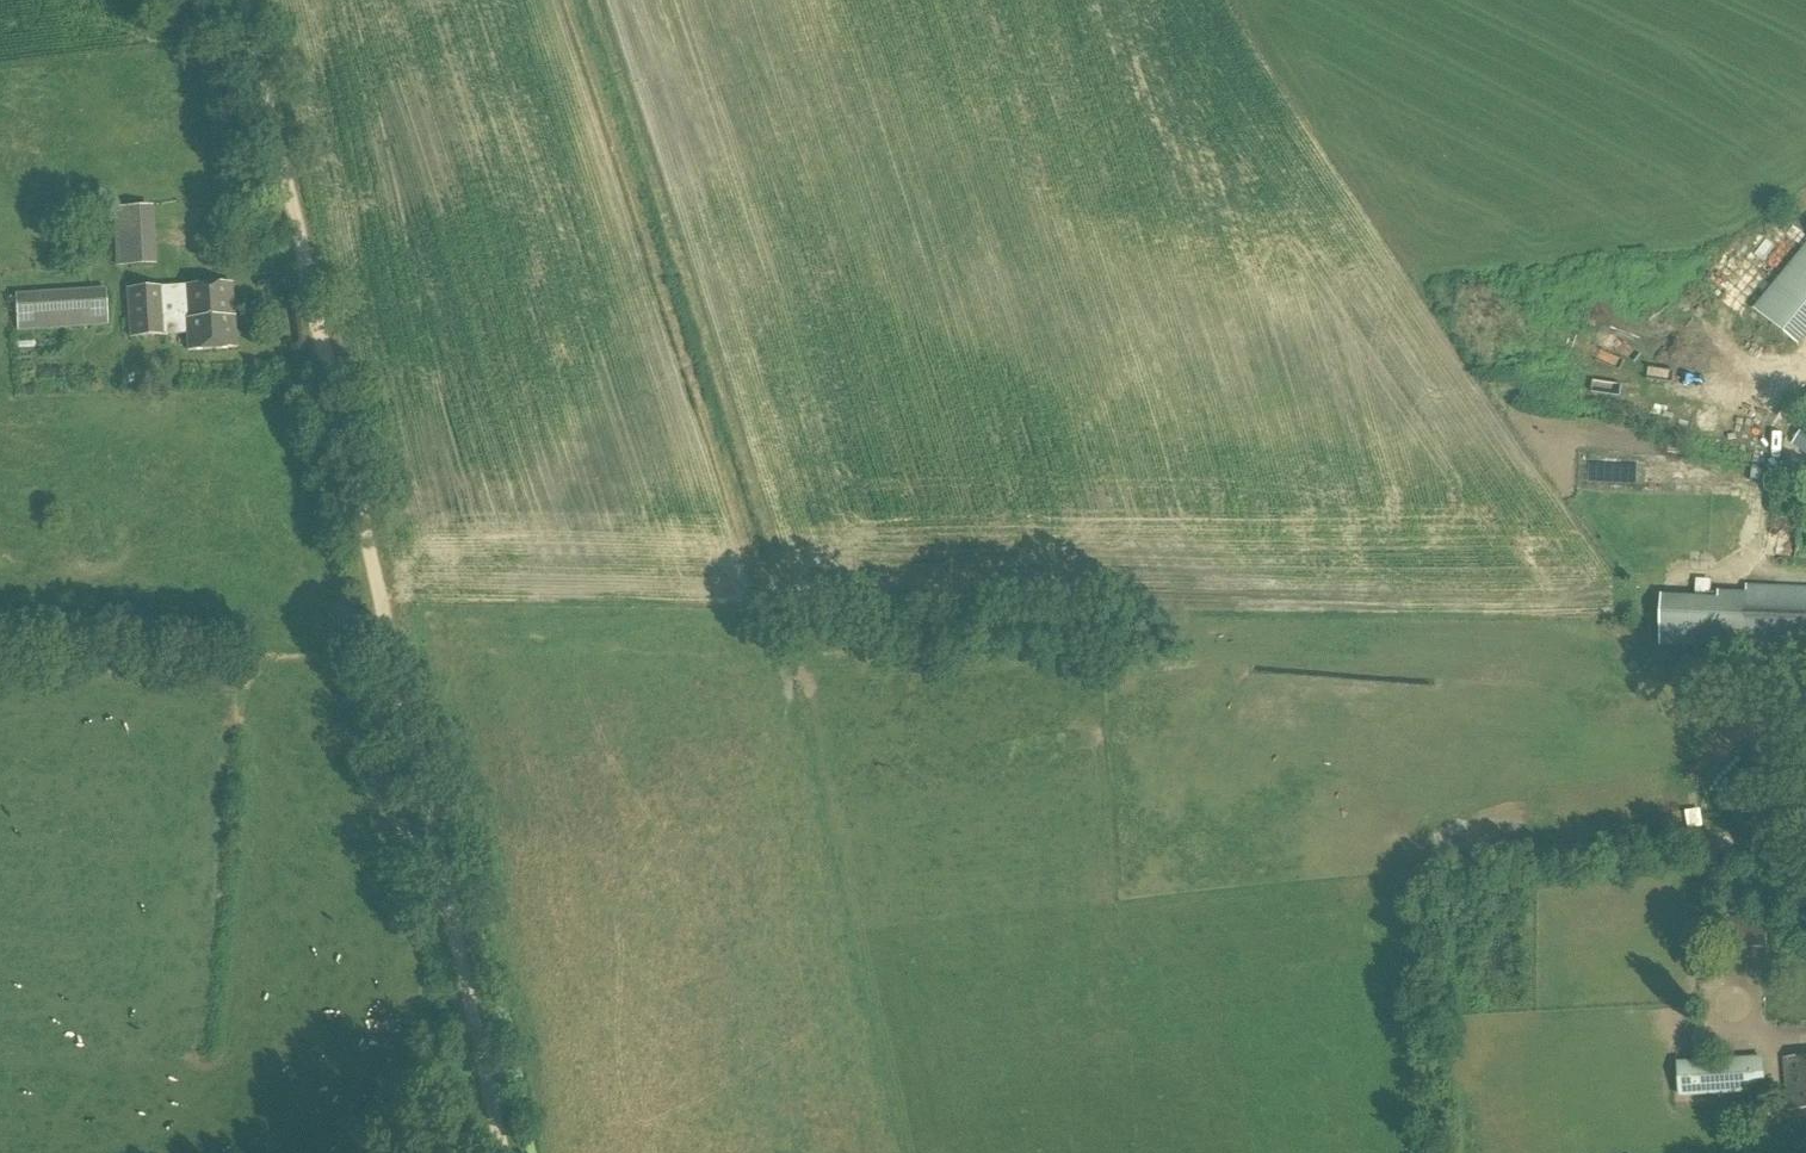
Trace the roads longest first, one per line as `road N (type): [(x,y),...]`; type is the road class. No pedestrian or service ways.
road 1 (track): [(501,1152),(247,0)]

